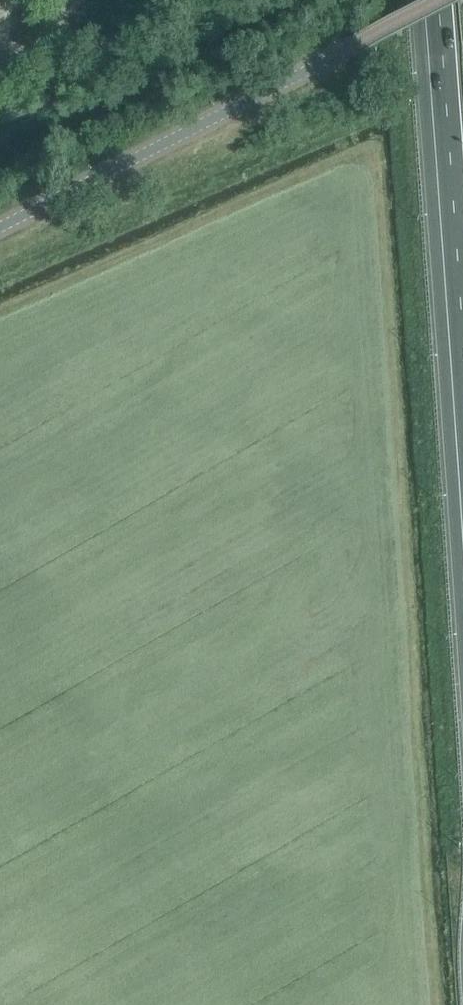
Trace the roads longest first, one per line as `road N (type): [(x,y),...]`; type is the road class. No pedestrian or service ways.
road 1 (tertiary): [(0,226),(440,0)]
road 2 (motorway): [(431,0),(462,444)]

